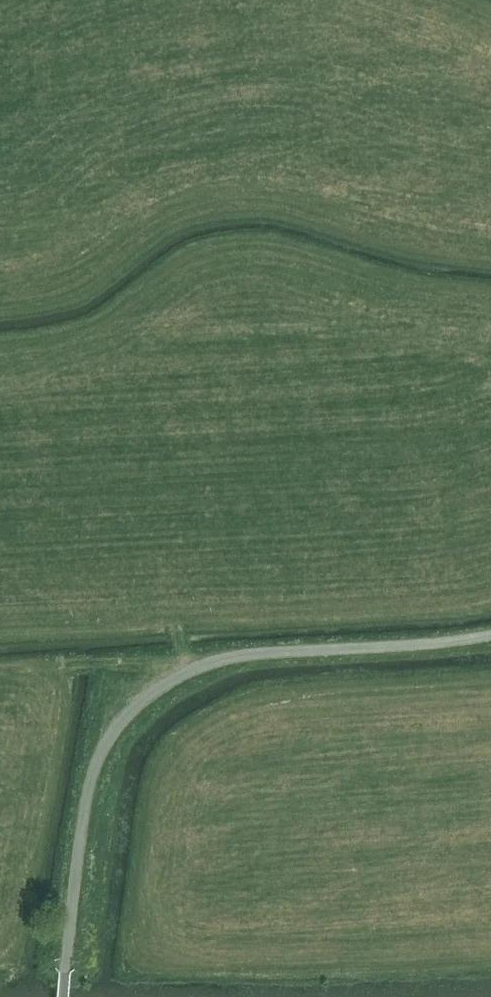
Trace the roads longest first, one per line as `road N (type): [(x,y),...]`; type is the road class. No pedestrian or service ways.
road 1 (unclassified): [(63,996),(89,788),(107,742),(156,690),(246,655),(490,634)]

